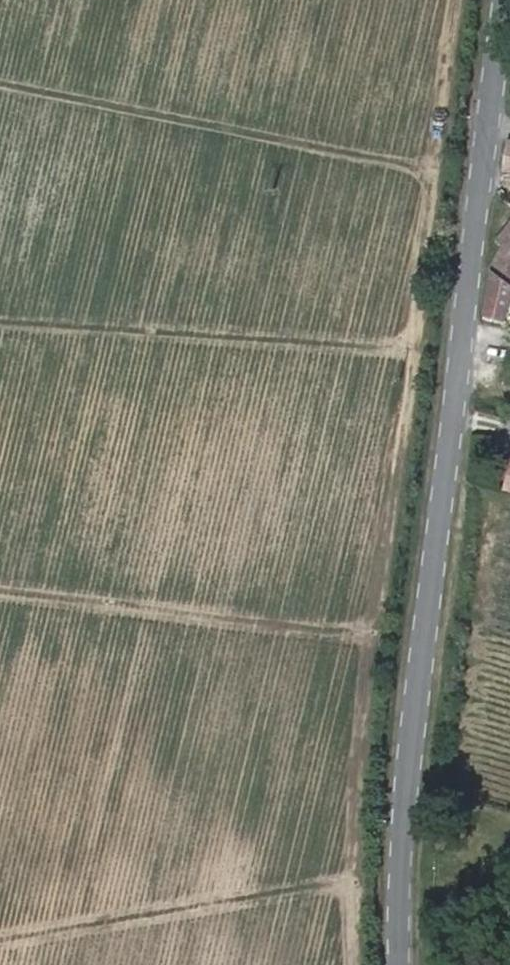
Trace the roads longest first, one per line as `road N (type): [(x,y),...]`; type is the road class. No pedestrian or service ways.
road 1 (track): [(0,81),(435,168),(351,883),(353,964)]
road 2 (tertiary): [(509,47),(414,733),(404,964)]
road 3 (track): [(414,344),(0,316)]
road 4 (track): [(0,589),(377,633)]
road 5 (track): [(351,883),(0,940)]
road 6 (track): [(458,0),(435,168)]

